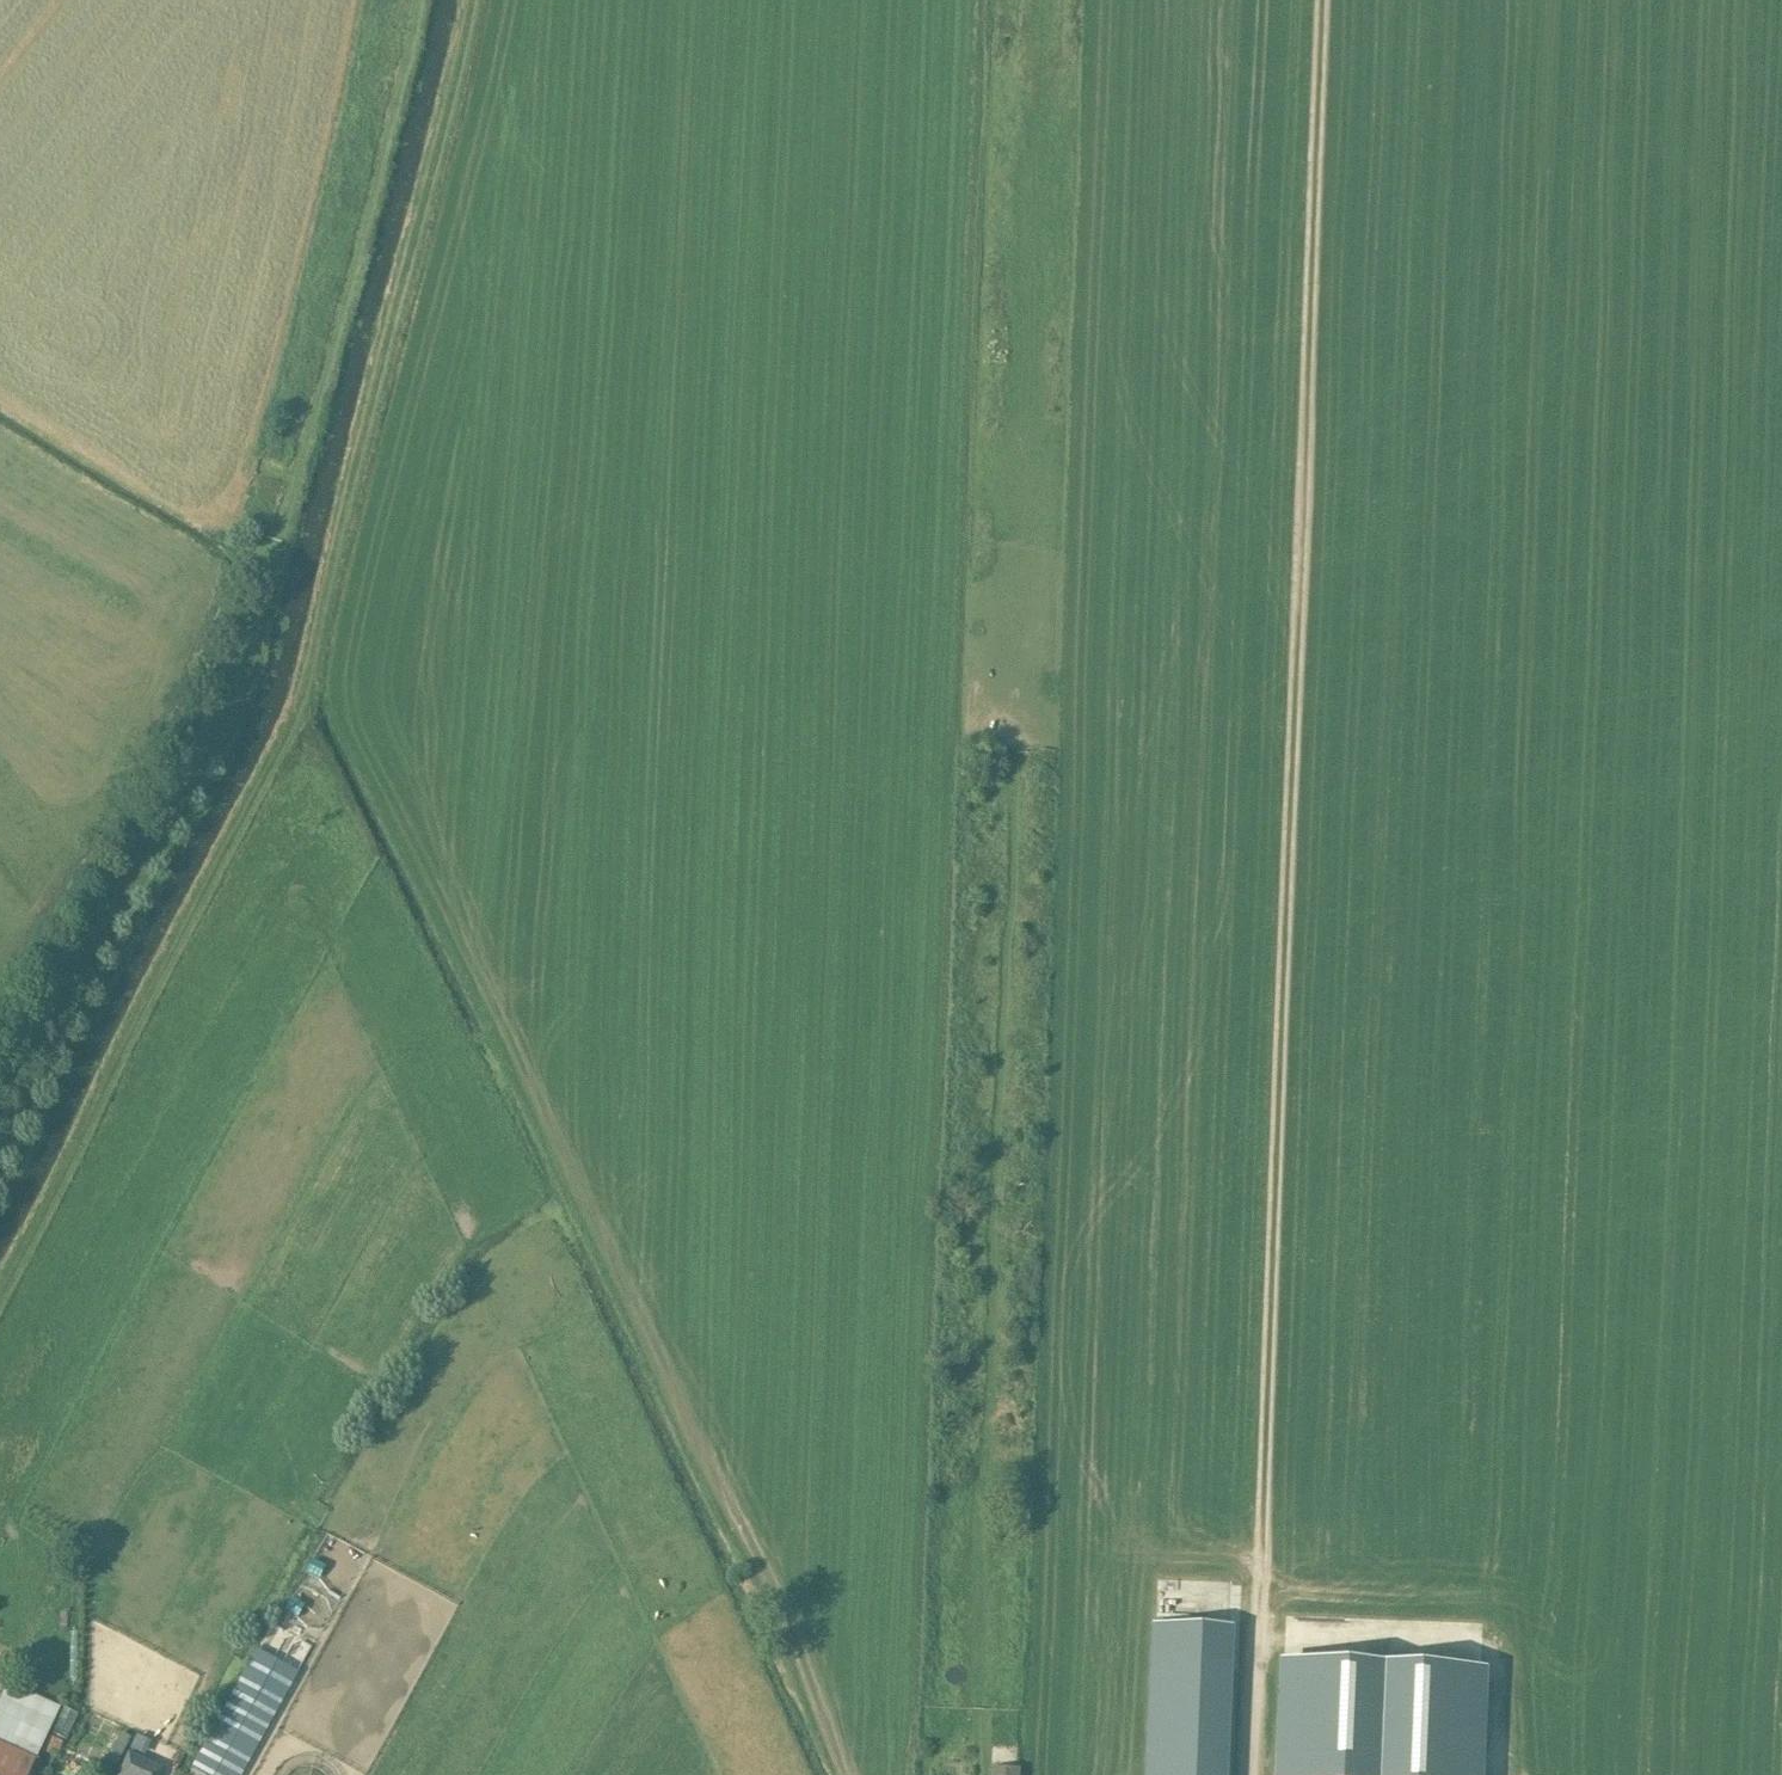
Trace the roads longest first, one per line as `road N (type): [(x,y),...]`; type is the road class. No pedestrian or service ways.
road 1 (track): [(1257,1642),(1326,0)]

